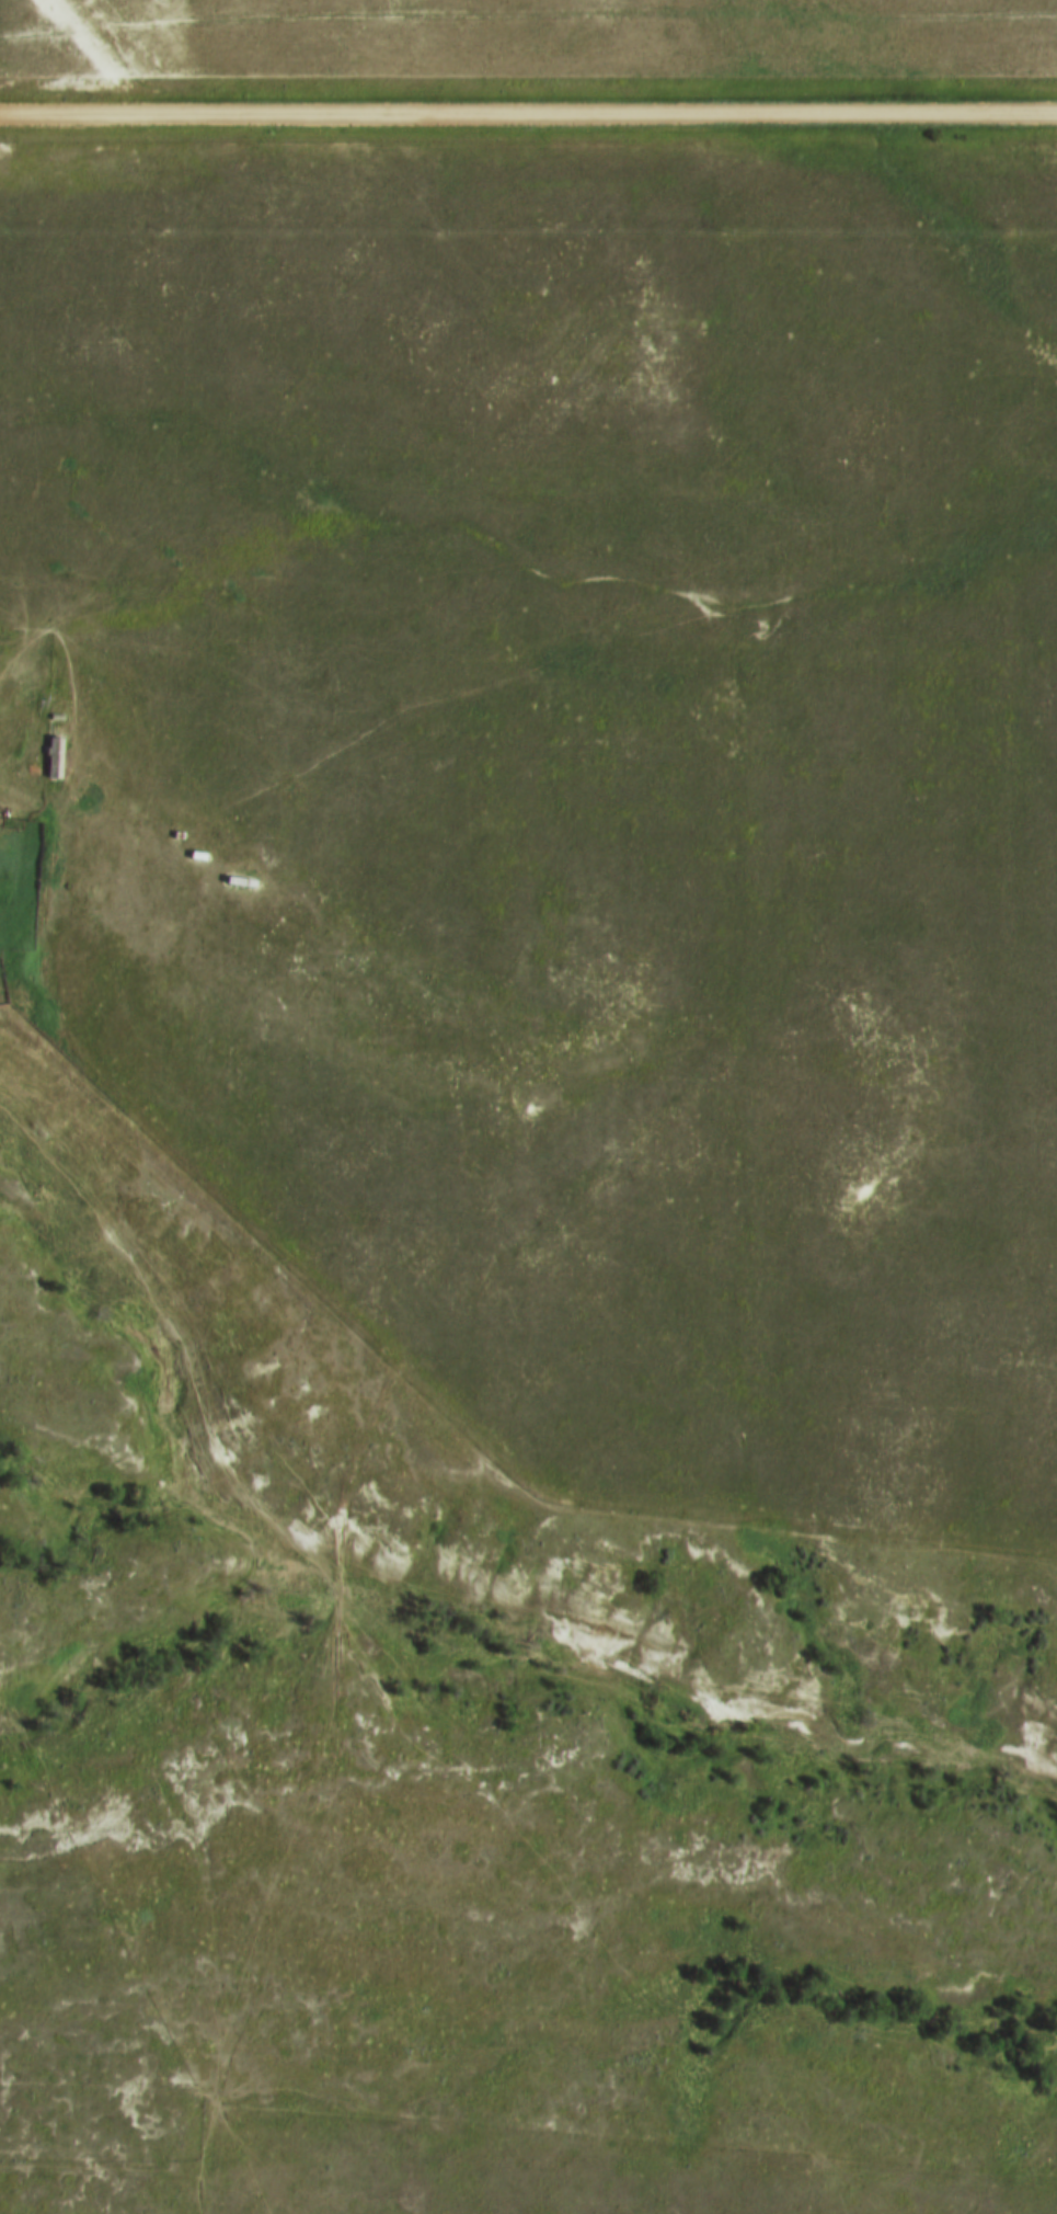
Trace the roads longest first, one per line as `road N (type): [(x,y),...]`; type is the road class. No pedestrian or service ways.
road 1 (residential): [(0,119),(1056,118)]

